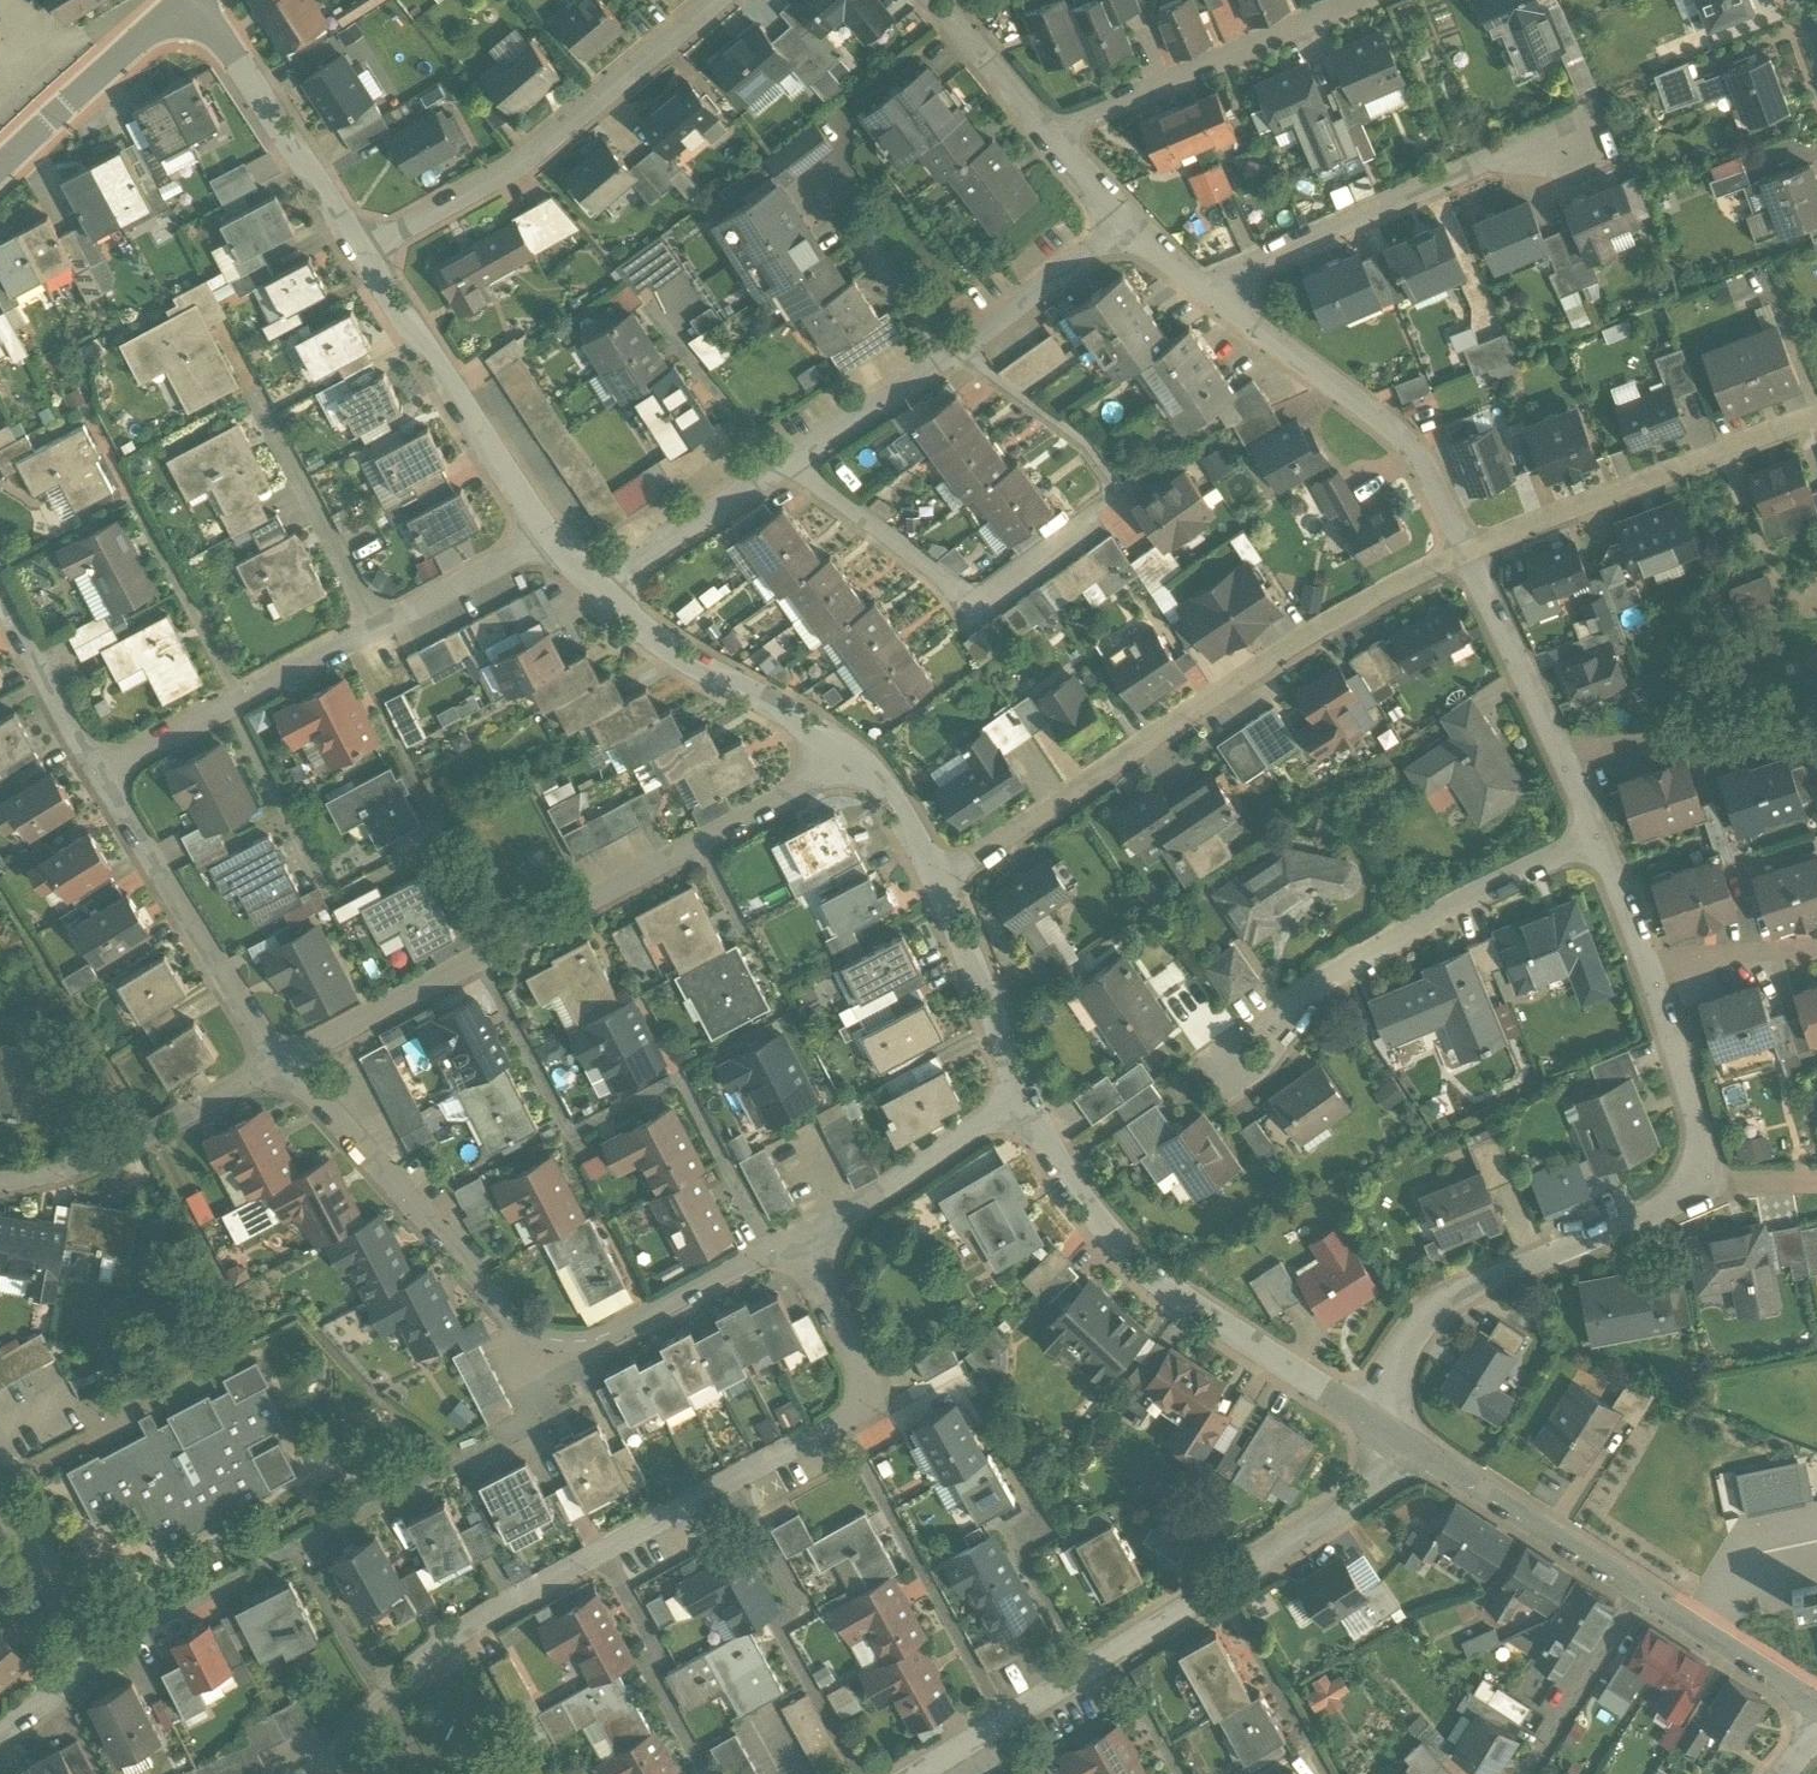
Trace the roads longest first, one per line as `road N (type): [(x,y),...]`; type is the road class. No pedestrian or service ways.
road 1 (residential): [(802,1237),(853,1354),(858,1380),(850,1413),(746,1471),(733,1489),(454,1639),(387,1702),(331,1773)]
road 2 (residential): [(1376,1413),(1425,1321),(1452,1295),(1674,1200),(1697,1161),(1682,1064),(1603,842)]
road 3 (residential): [(295,1065),(509,1318),(563,1352),(589,1351),(802,1237)]
road 4 (residential): [(595,593),(946,357),(1073,264),(1124,216)]
road 5 (residential): [(295,1065),(858,756)]
road 6 (residential): [(943,886),(1339,620),(1468,558)]
road 7 (residential): [(1417,1442),(1220,1589),(921,1773)]
road 8 (residential): [(550,541),(104,777)]
road 9 (residential): [(1376,1413),(1170,1294),(1111,1238),(1058,1165),(1021,1096)]
road 10 (residential): [(1816,1707),(1417,1442)]
road 11 (residential): [(369,256),(520,171),(729,0)]
road 12 (residential): [(1603,842),(1430,919),(1342,972),(1237,1063)]
road 13 (residential): [(1215,289),(1576,133)]
road 14 (residential): [(1215,289),(1397,432),(1468,558)]
road 15 (residential): [(1468,558),(1816,419)]
road 16 (residential): [(104,777),(295,1065)]
road 17 (residential): [(550,541),(369,256)]
road 18 (residential): [(1045,133),(1355,0)]
road 19 (residential): [(0,1189),(114,1159),(295,1065)]
road 20 (residential): [(1603,842),(1468,558)]
road 21 (residential): [(858,756),(700,670),(595,593)]
road 22 (residential): [(369,256),(209,0)]
road 23 (residential): [(0,1508),(74,1629),(79,1659),(58,1697),(0,1738)]
road 24 (residential): [(802,1237),(1021,1096)]
road 25 (residential): [(178,0),(0,170)]
road 26 (residential): [(1021,1096),(943,886)]
road 27 (residential): [(0,599),(104,777)]
road 28 (residential): [(934,0),(1045,133)]
road 29 (residential): [(943,886),(890,782),(858,756)]

